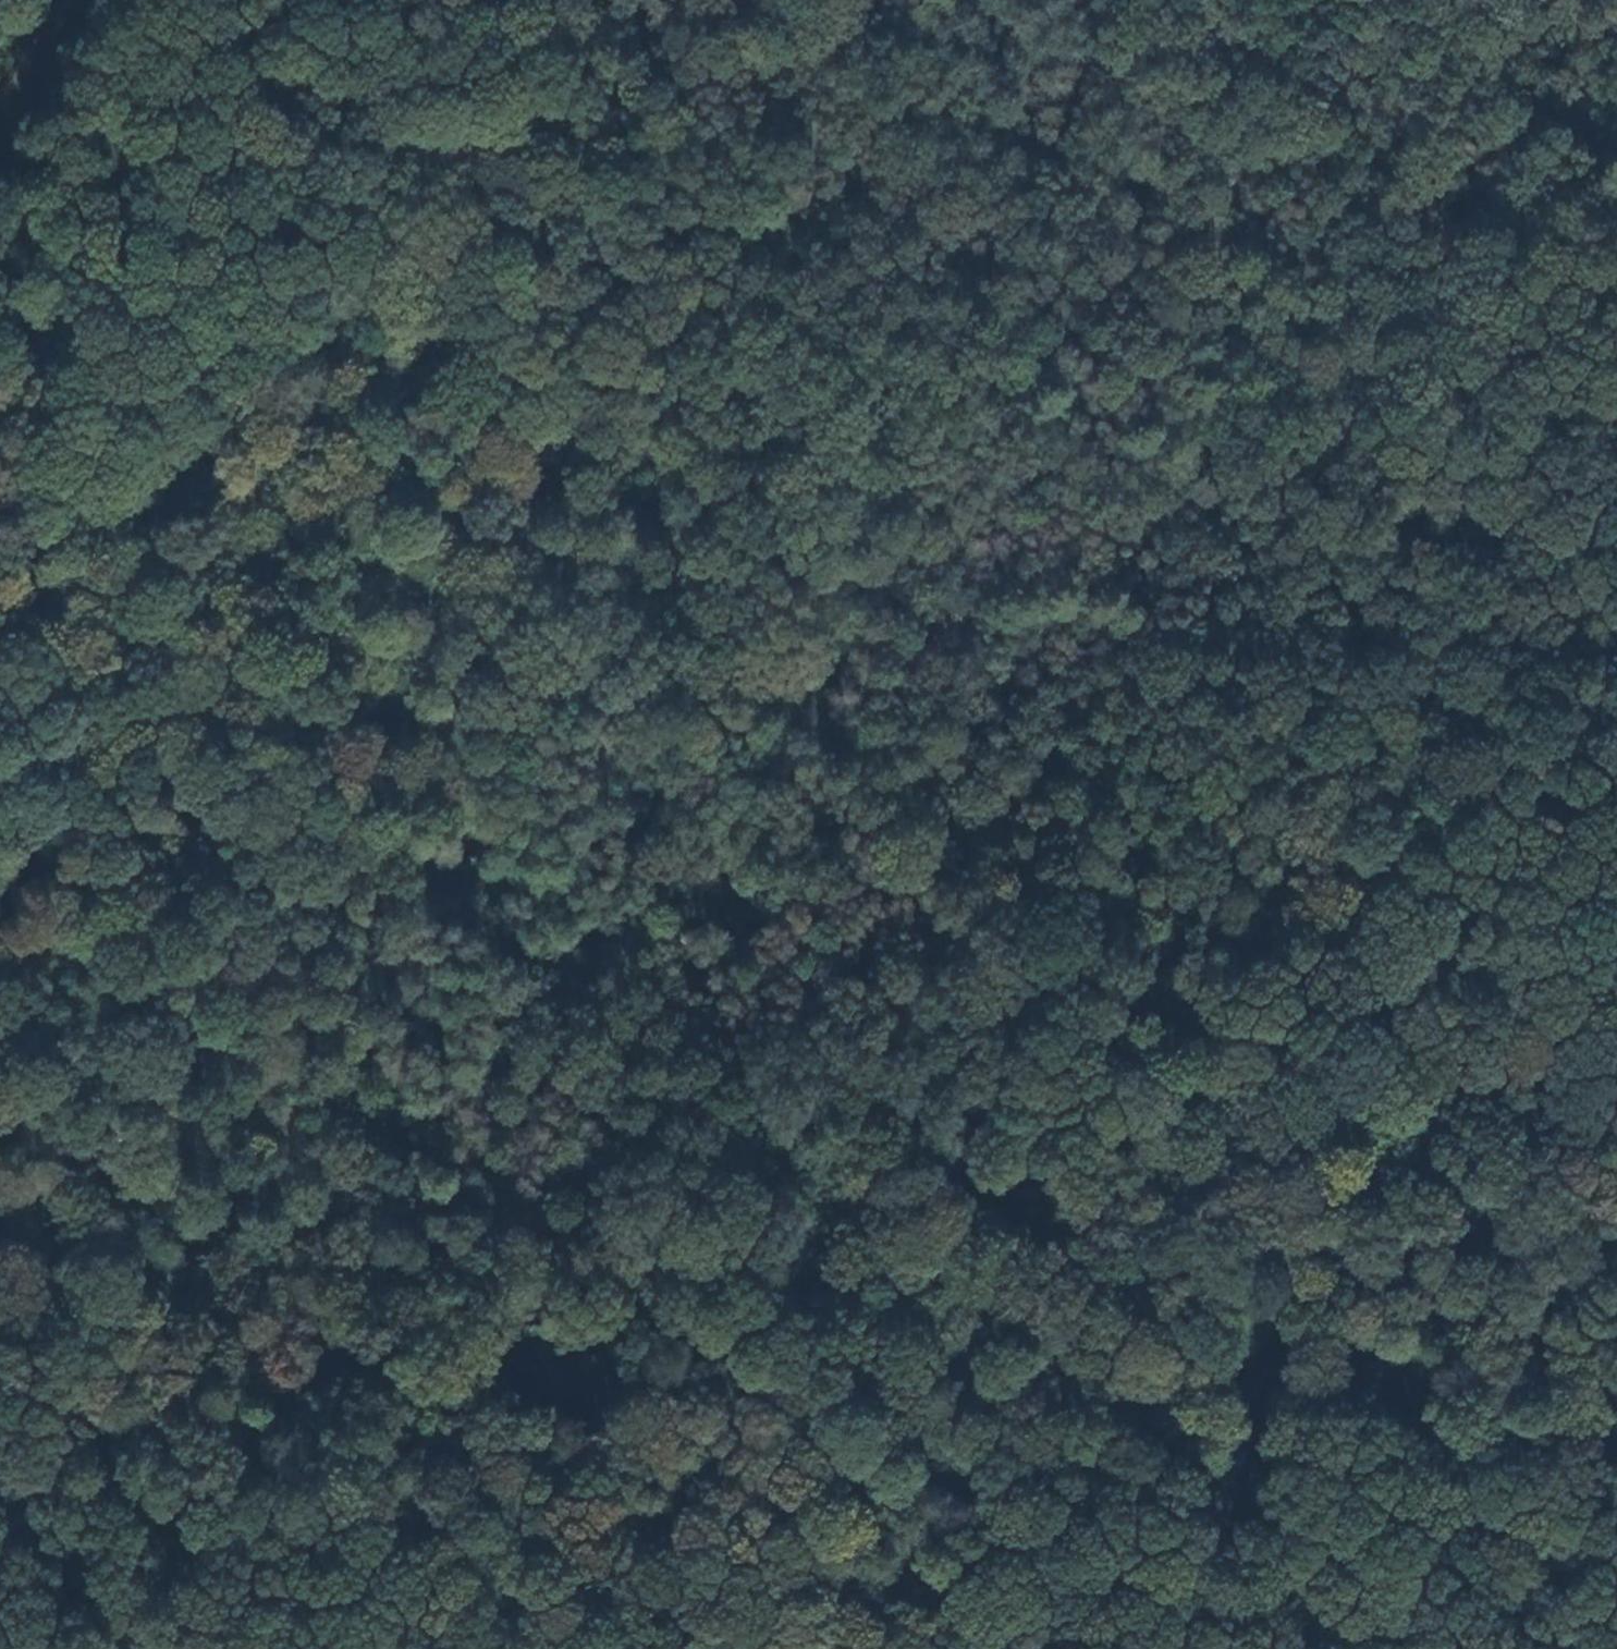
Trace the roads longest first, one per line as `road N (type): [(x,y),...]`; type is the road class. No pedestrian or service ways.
road 1 (track): [(0,185),(127,0)]

